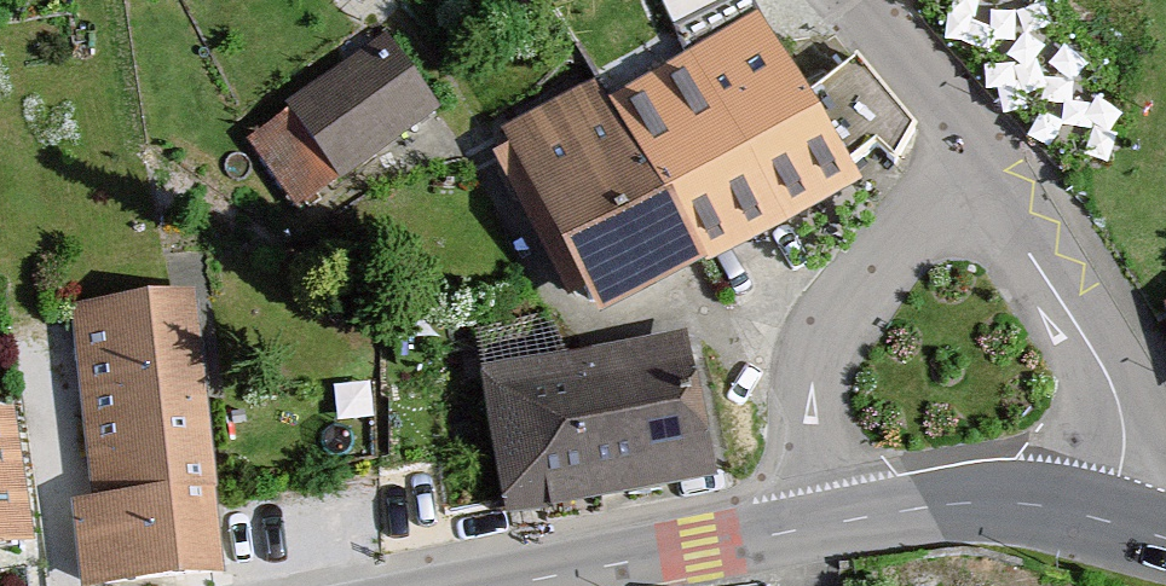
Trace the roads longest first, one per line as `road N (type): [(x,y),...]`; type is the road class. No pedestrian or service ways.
road 1 (residential): [(976,159),(854,285),(817,346),(810,398),(827,524)]
road 2 (residential): [(1110,523),(1123,455),(1117,398),(976,159)]
road 3 (residential): [(827,524),(503,585)]
road 4 (residential): [(1110,523),(1001,502),(827,524)]
road 5 (residential): [(976,159),(942,102),(852,0)]

